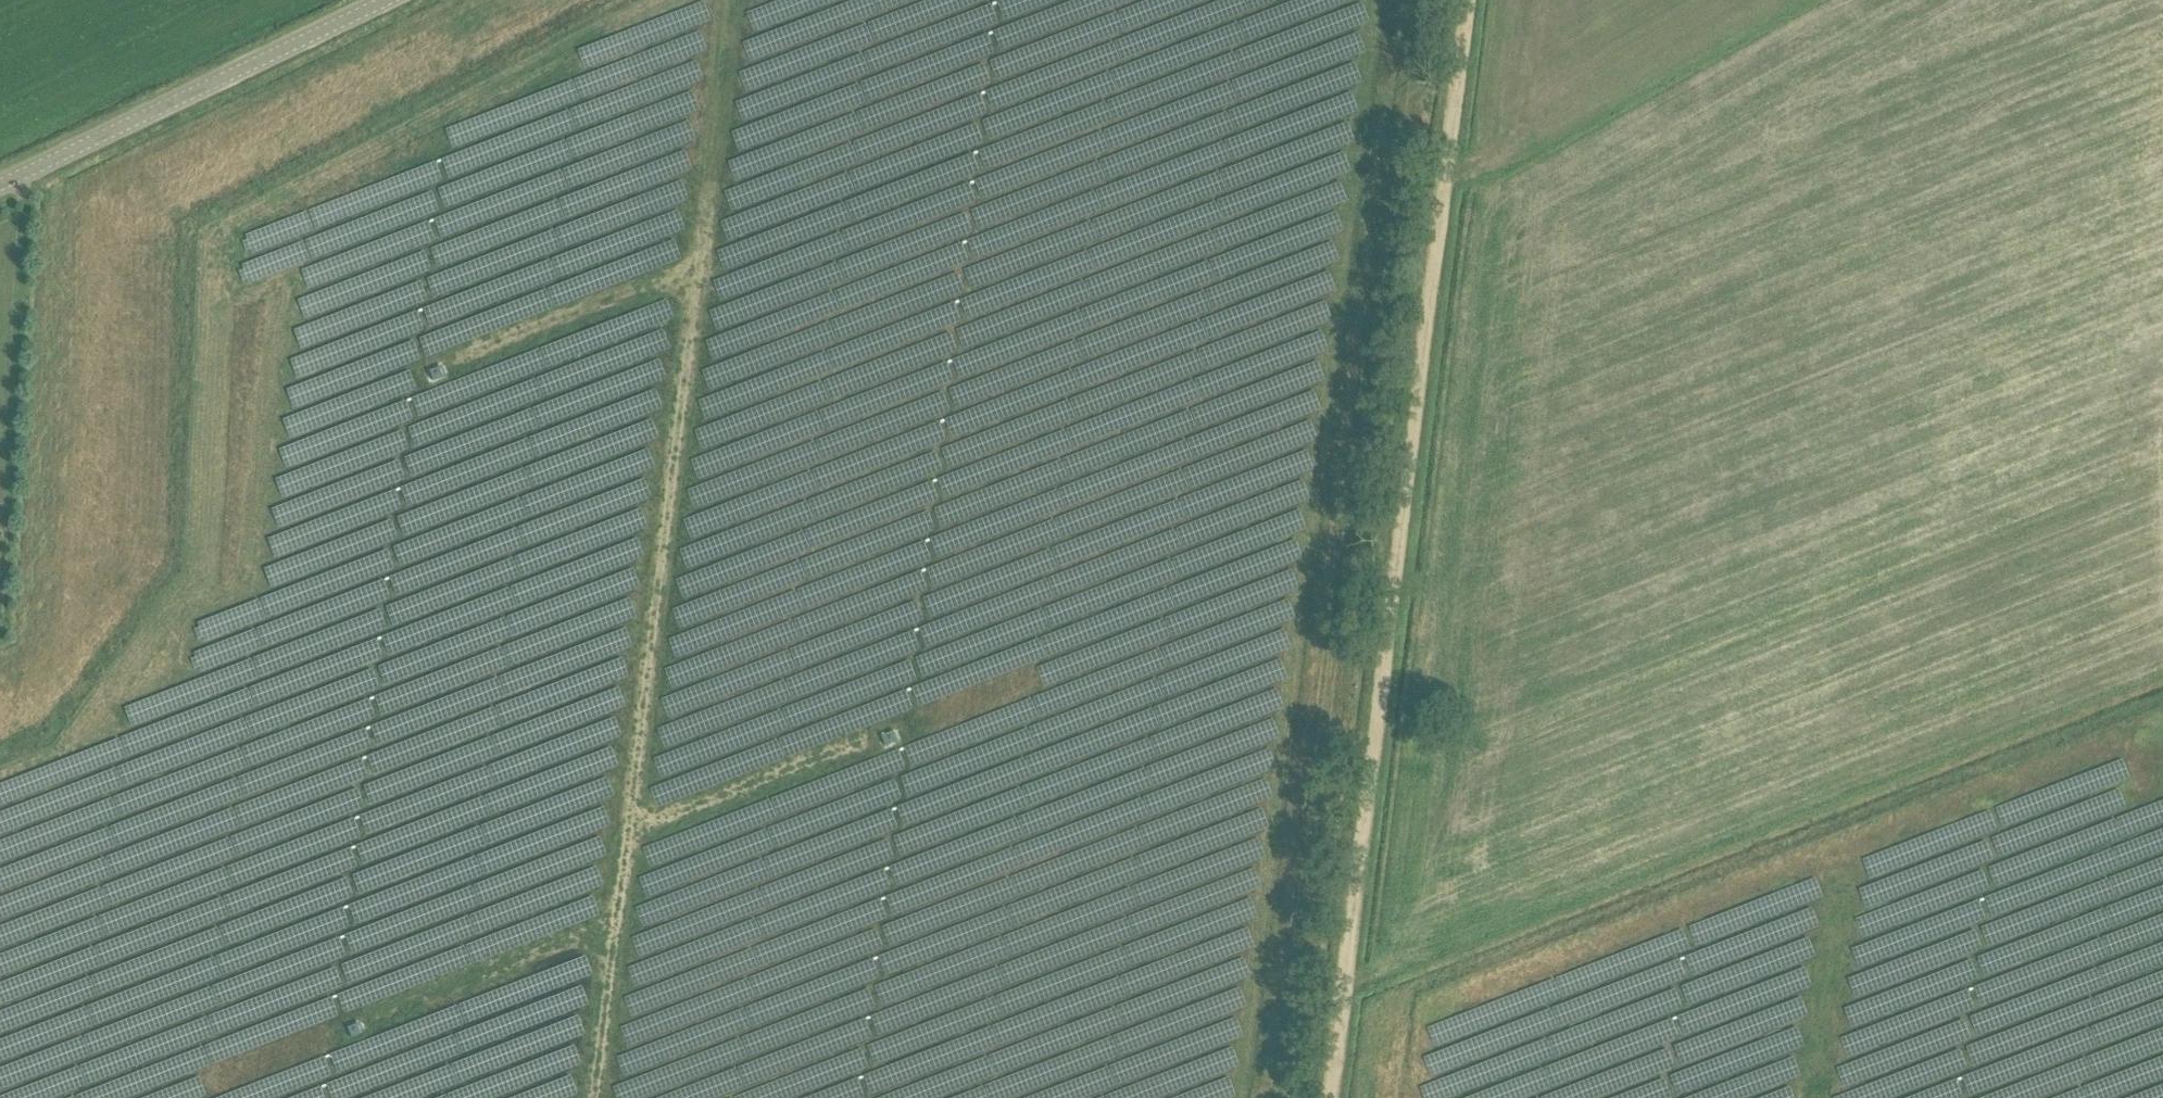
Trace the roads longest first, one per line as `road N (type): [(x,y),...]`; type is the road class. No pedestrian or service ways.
road 1 (track): [(1326,1097),(1465,0)]
road 2 (tertiary): [(0,186),(389,0)]

